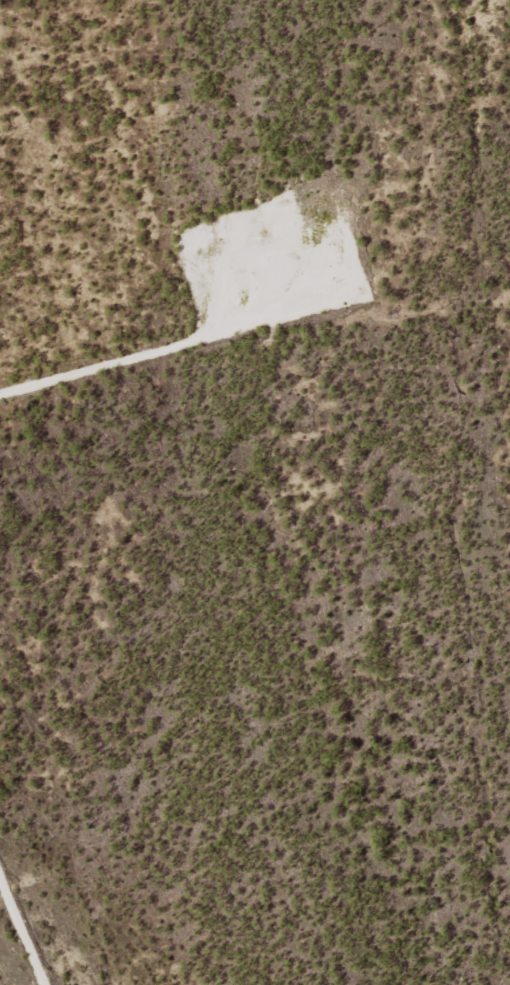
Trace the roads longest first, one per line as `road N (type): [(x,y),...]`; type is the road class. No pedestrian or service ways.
road 1 (track): [(106,984),(88,951),(0,521)]

